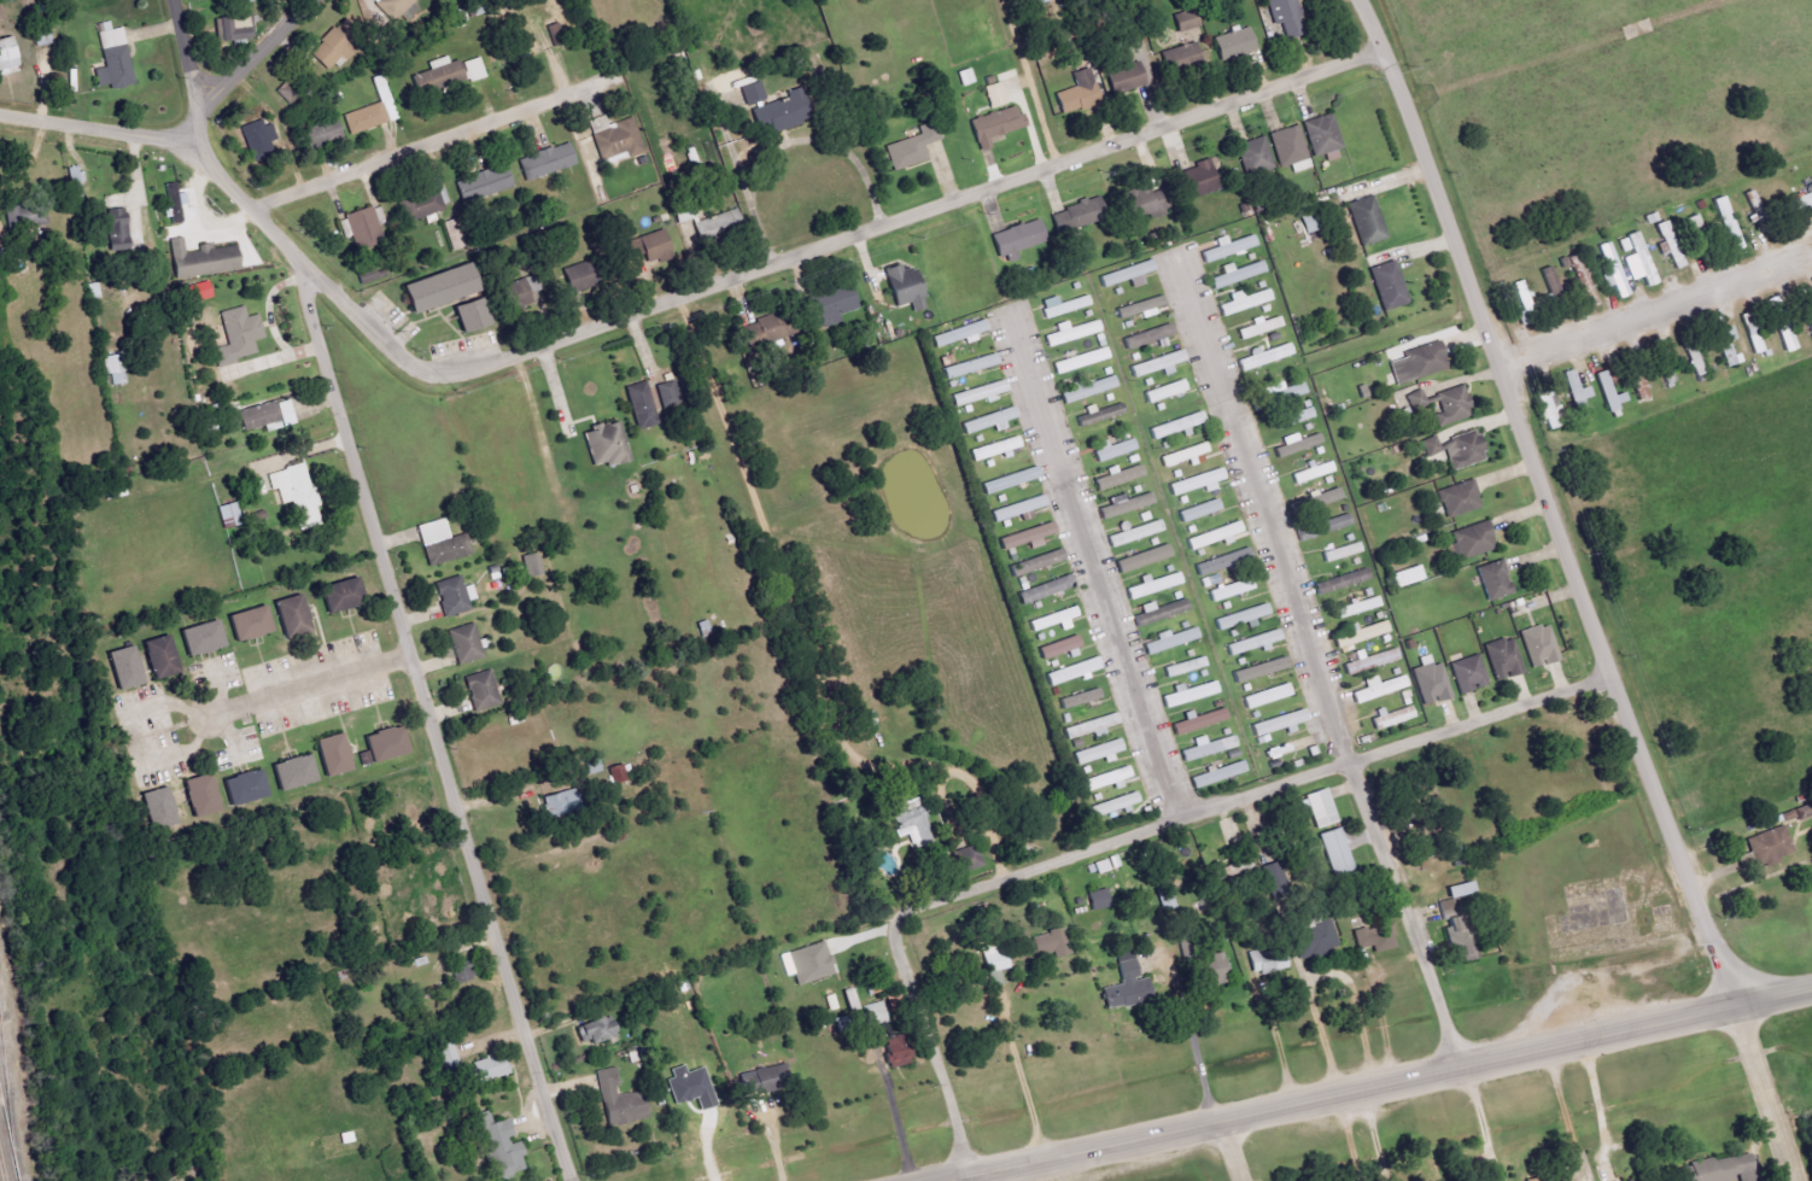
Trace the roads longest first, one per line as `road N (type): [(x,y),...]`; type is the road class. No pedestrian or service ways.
road 1 (tertiary): [(1793,1180),(1734,1004),(1603,678),(1405,98),(1364,0)]
road 2 (residential): [(297,247),(414,362),(438,369),(472,364),(1385,53)]
road 3 (residential): [(571,1180),(297,247),(188,150)]
road 4 (secondary): [(968,1180),(1811,988)]
road 5 (residential): [(899,929),(917,906),(1349,764)]
road 6 (residential): [(256,206),(606,82)]
road 7 (residential): [(1492,362),(1804,247)]
road 8 (residential): [(1455,1066),(1349,764)]
road 9 (residential): [(1349,764),(1603,678)]
road 10 (residential): [(974,1180),(899,929)]
road 11 (residential): [(411,654),(203,717)]
road 12 (residential): [(188,150),(164,139),(0,115)]
road 13 (residential): [(198,110),(313,0)]
road 14 (residential): [(188,150),(198,110),(169,0)]

